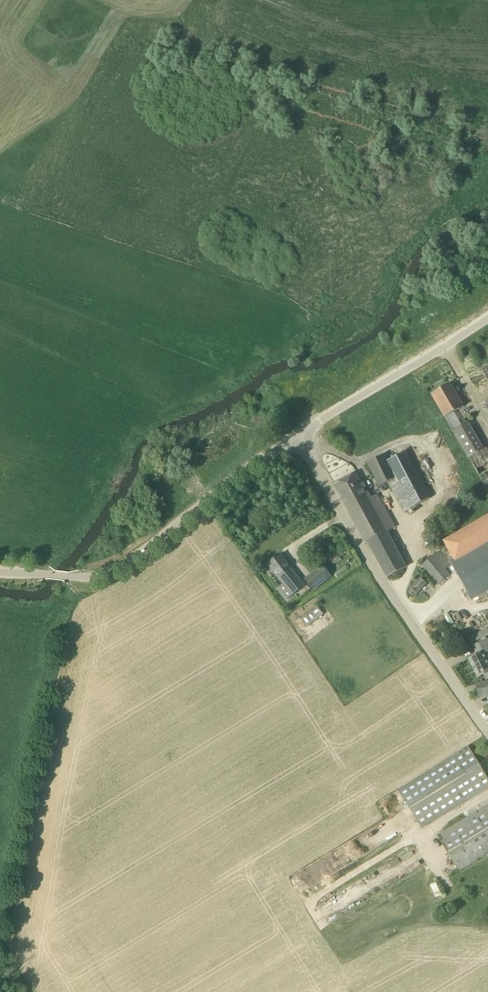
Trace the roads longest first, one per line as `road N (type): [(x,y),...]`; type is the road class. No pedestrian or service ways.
road 1 (unclassified): [(487,731),(383,583),(298,436)]
road 2 (unclassified): [(66,576),(117,569),(298,436)]
road 3 (unclassified): [(298,436),(487,317)]

